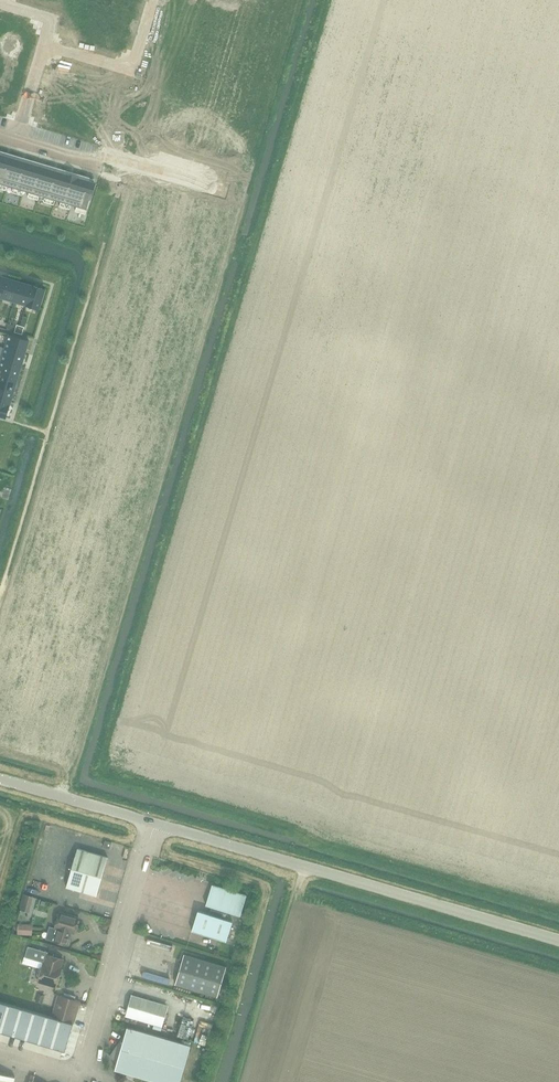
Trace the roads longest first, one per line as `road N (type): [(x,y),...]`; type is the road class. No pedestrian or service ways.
road 1 (unclassified): [(558,941),(155,824)]
road 2 (unclassified): [(86,1075),(155,824)]
road 3 (unclassified): [(155,824),(0,780)]
road 4 (residential): [(154,0),(134,66),(45,46)]
road 5 (residential): [(103,166),(115,159),(226,191)]

